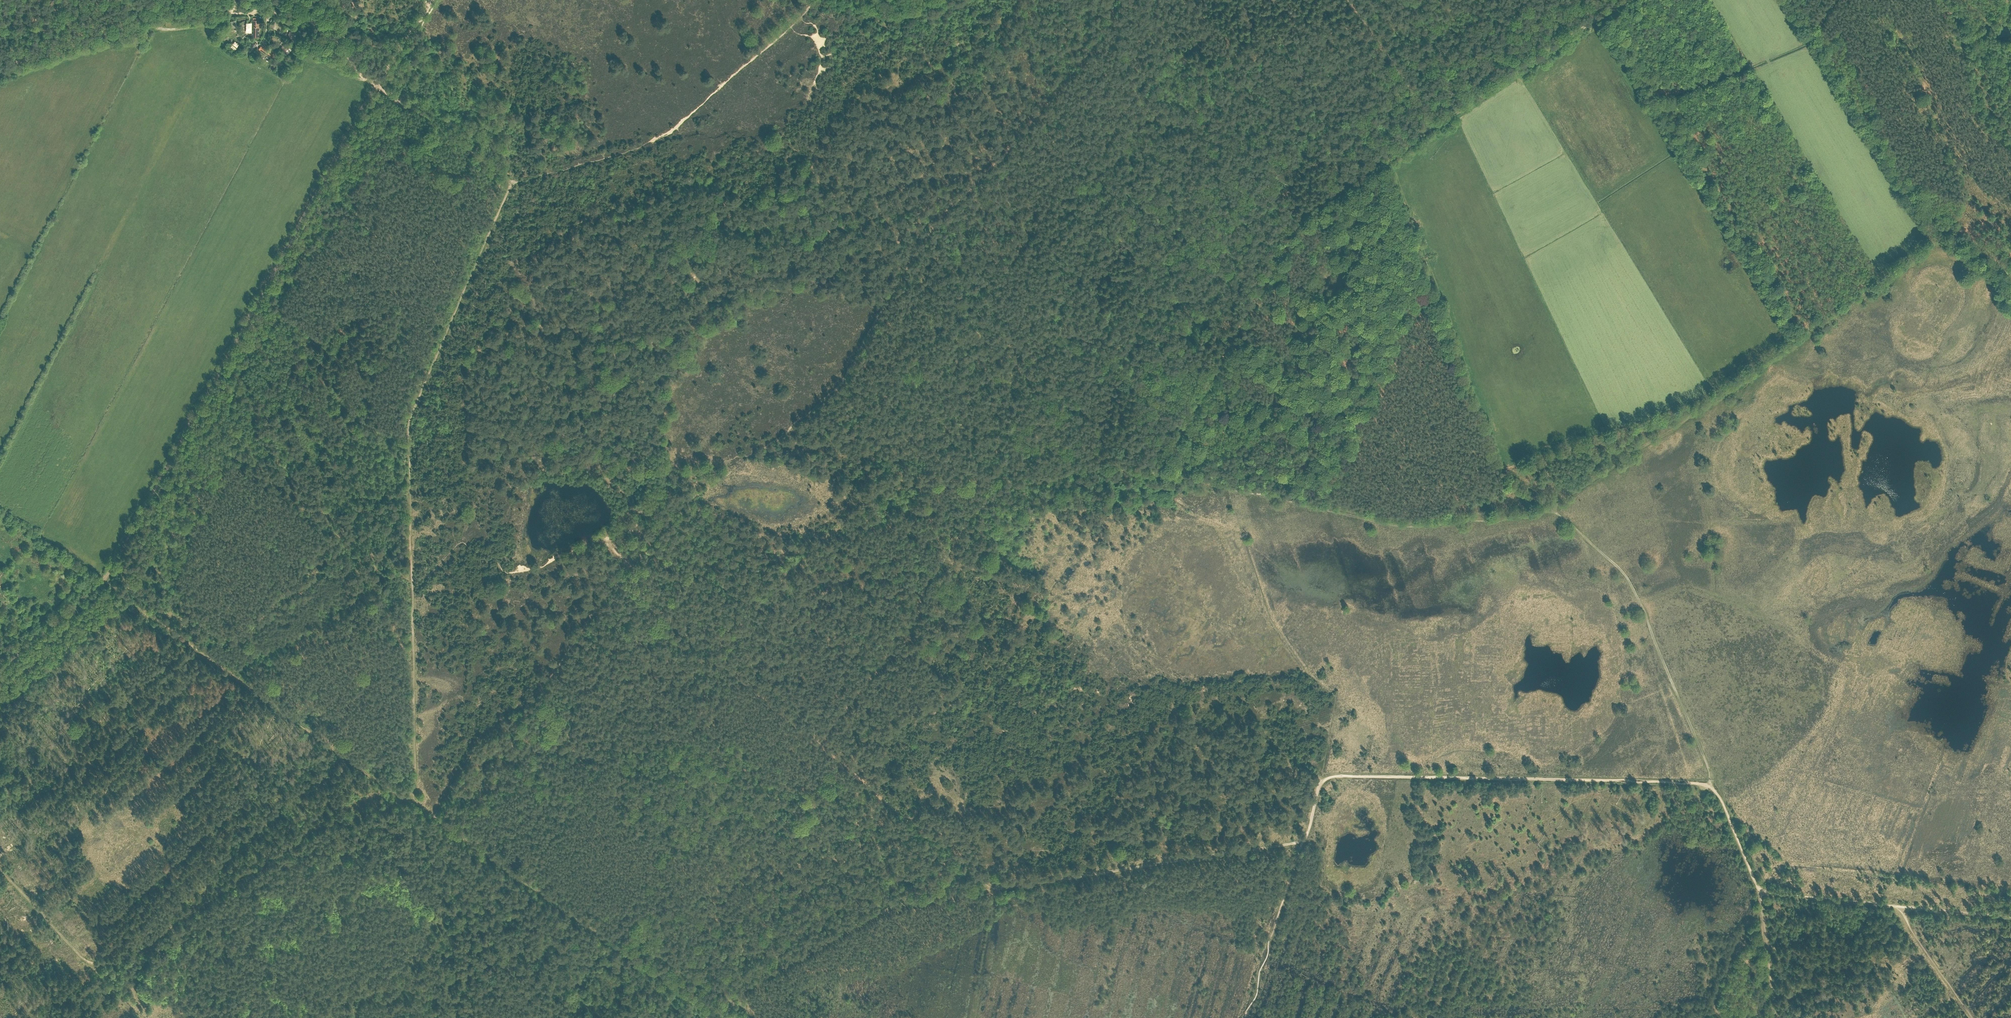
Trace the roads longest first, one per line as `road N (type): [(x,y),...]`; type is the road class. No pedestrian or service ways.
road 1 (track): [(432,0),(377,85),(105,577),(0,670)]
road 2 (track): [(1712,788),(1630,581),(1550,508),(1403,523),(1104,457)]
road 3 (track): [(1888,0),(1964,182),(1963,207),(1950,227),(1718,398),(1550,508)]
road 4 (track): [(418,805),(409,422),(512,182)]
road 5 (track): [(127,0),(159,29),(258,10),(333,27),(365,78),(512,182)]
road 6 (track): [(1712,788),(1332,776),(1319,785),(1302,841)]
road 7 (track): [(108,583),(410,800)]
road 8 (track): [(1341,188),(1625,0)]
road 9 (track): [(1302,841),(990,889)]
road 10 (track): [(456,832),(704,1005),(708,1016)]
road 11 (track): [(708,1016),(882,910),(990,889)]
road 12 (track): [(0,77),(156,28)]
road 13 (track): [(1351,0),(1435,126)]
road 14 (track): [(1903,906),(1760,891)]
road 15 (track): [(1903,906),(1903,917),(1973,1017)]
road 16 (track): [(1760,891),(1776,1017)]

